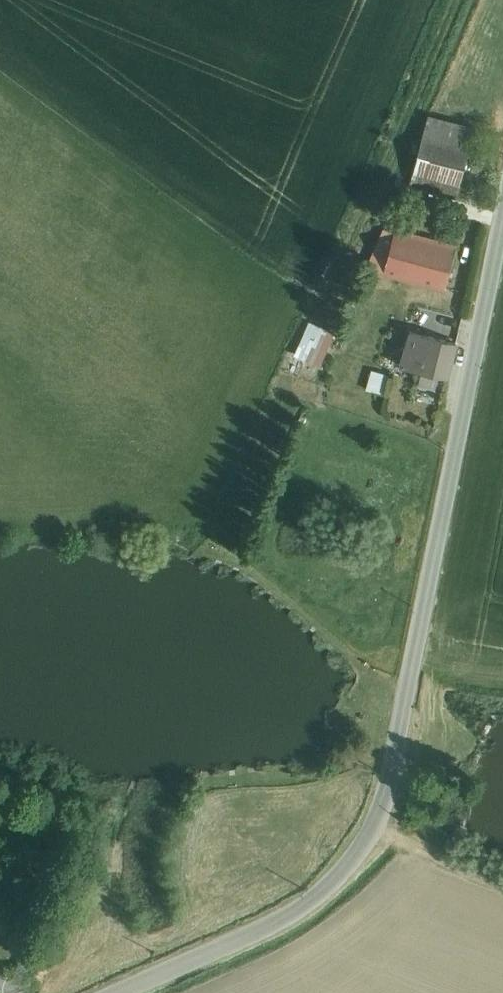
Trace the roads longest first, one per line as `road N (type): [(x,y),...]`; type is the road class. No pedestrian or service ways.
road 1 (unclassified): [(118,992),(298,910),(341,874),(374,827),(502,218)]
road 2 (track): [(502,891),(374,827)]

